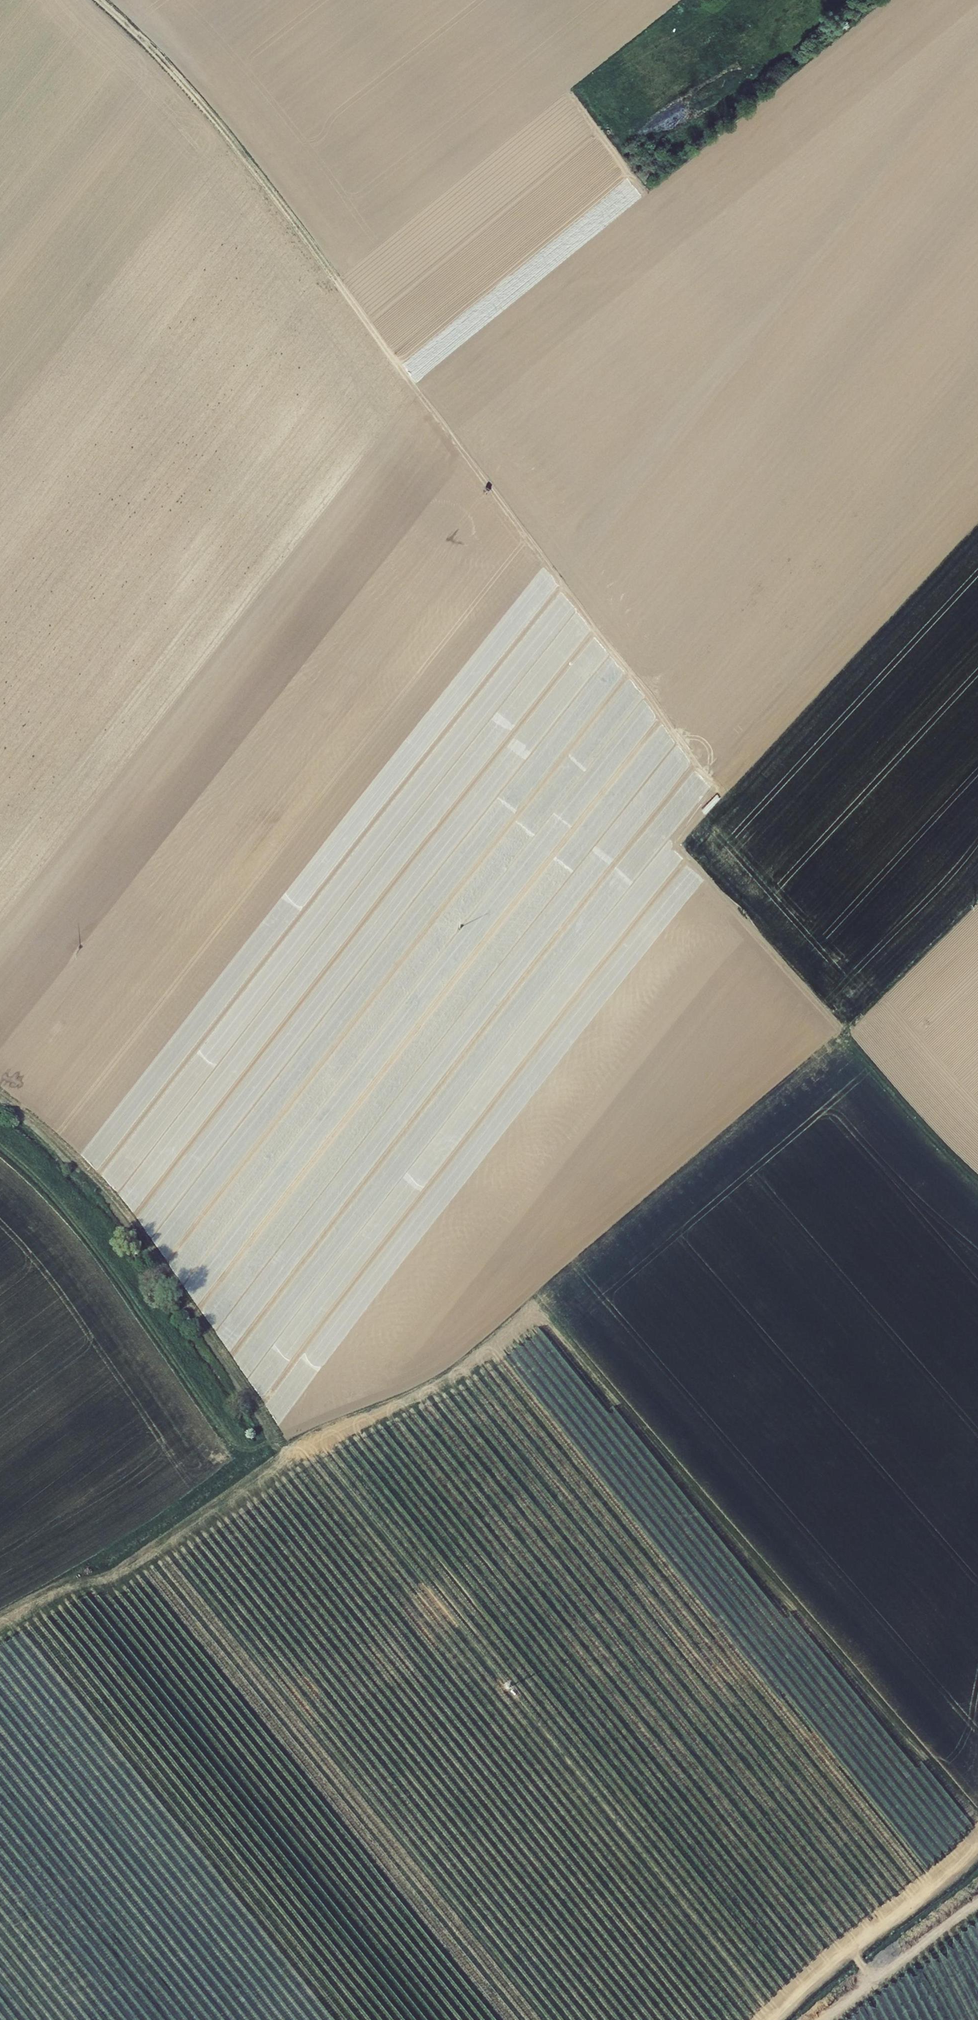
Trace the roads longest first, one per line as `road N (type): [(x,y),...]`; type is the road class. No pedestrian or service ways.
road 1 (track): [(99,0),(208,107),(561,571)]
road 2 (track): [(977,1872),(813,2019)]

